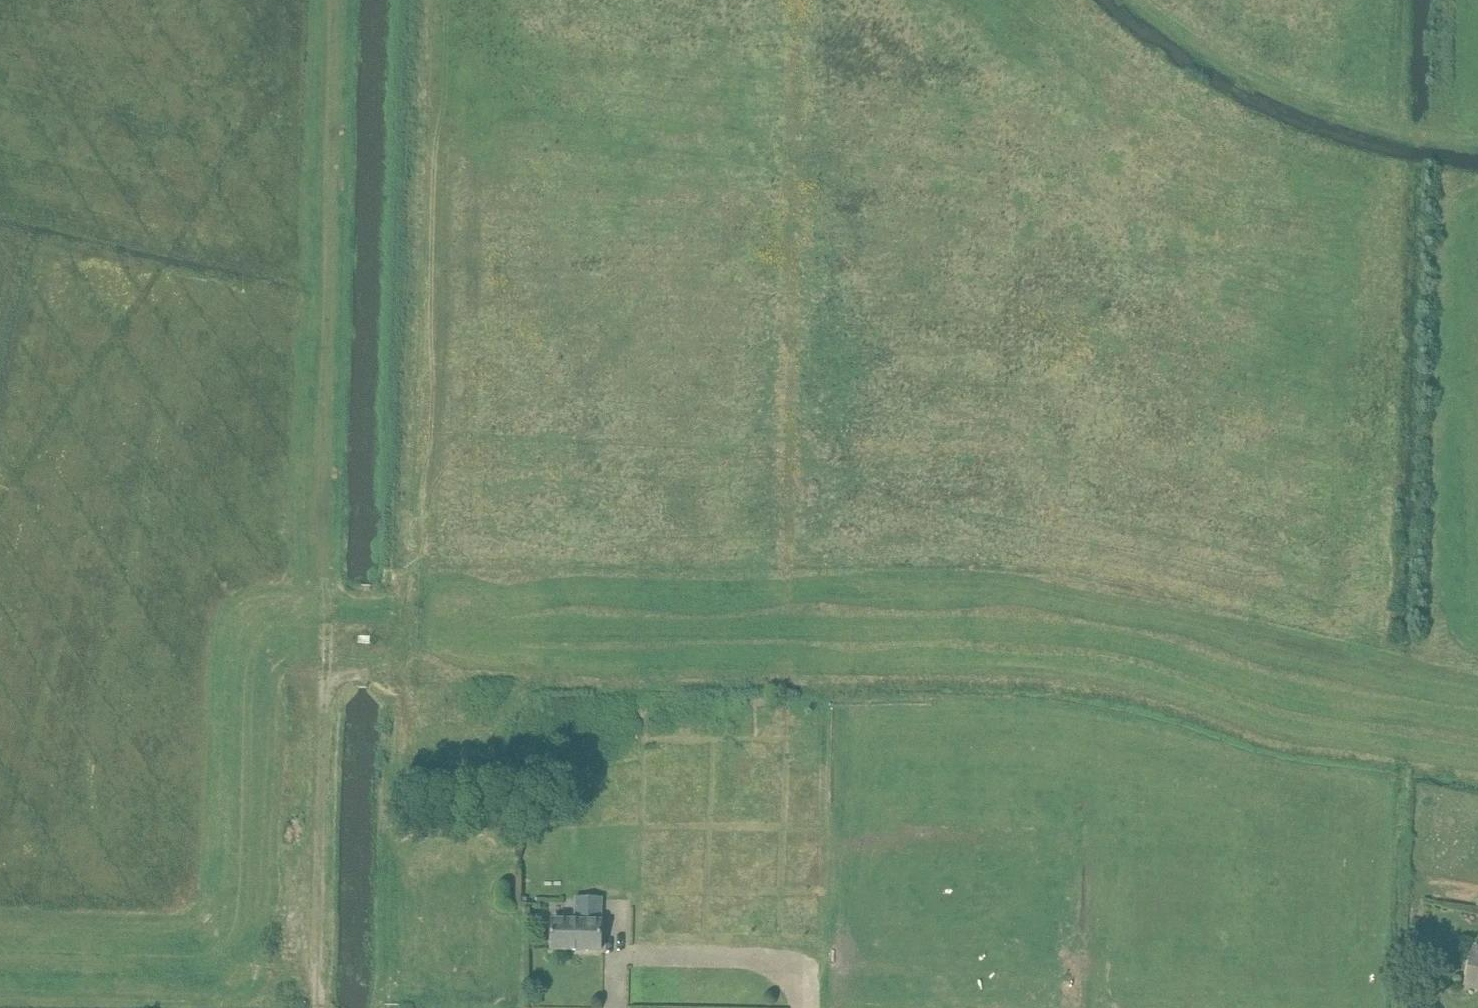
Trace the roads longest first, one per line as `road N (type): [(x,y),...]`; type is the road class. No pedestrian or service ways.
road 1 (track): [(422,638),(1138,640),(1477,723)]

